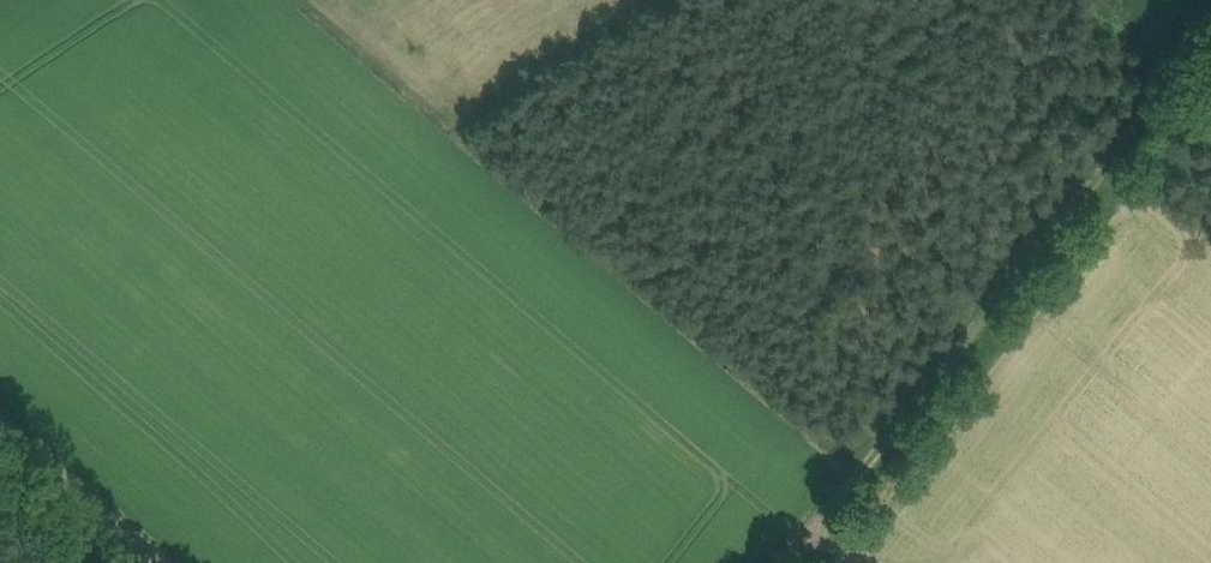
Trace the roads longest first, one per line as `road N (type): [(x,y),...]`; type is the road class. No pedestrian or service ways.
road 1 (track): [(1210,58),(794,562)]
road 2 (track): [(169,562),(0,412)]

